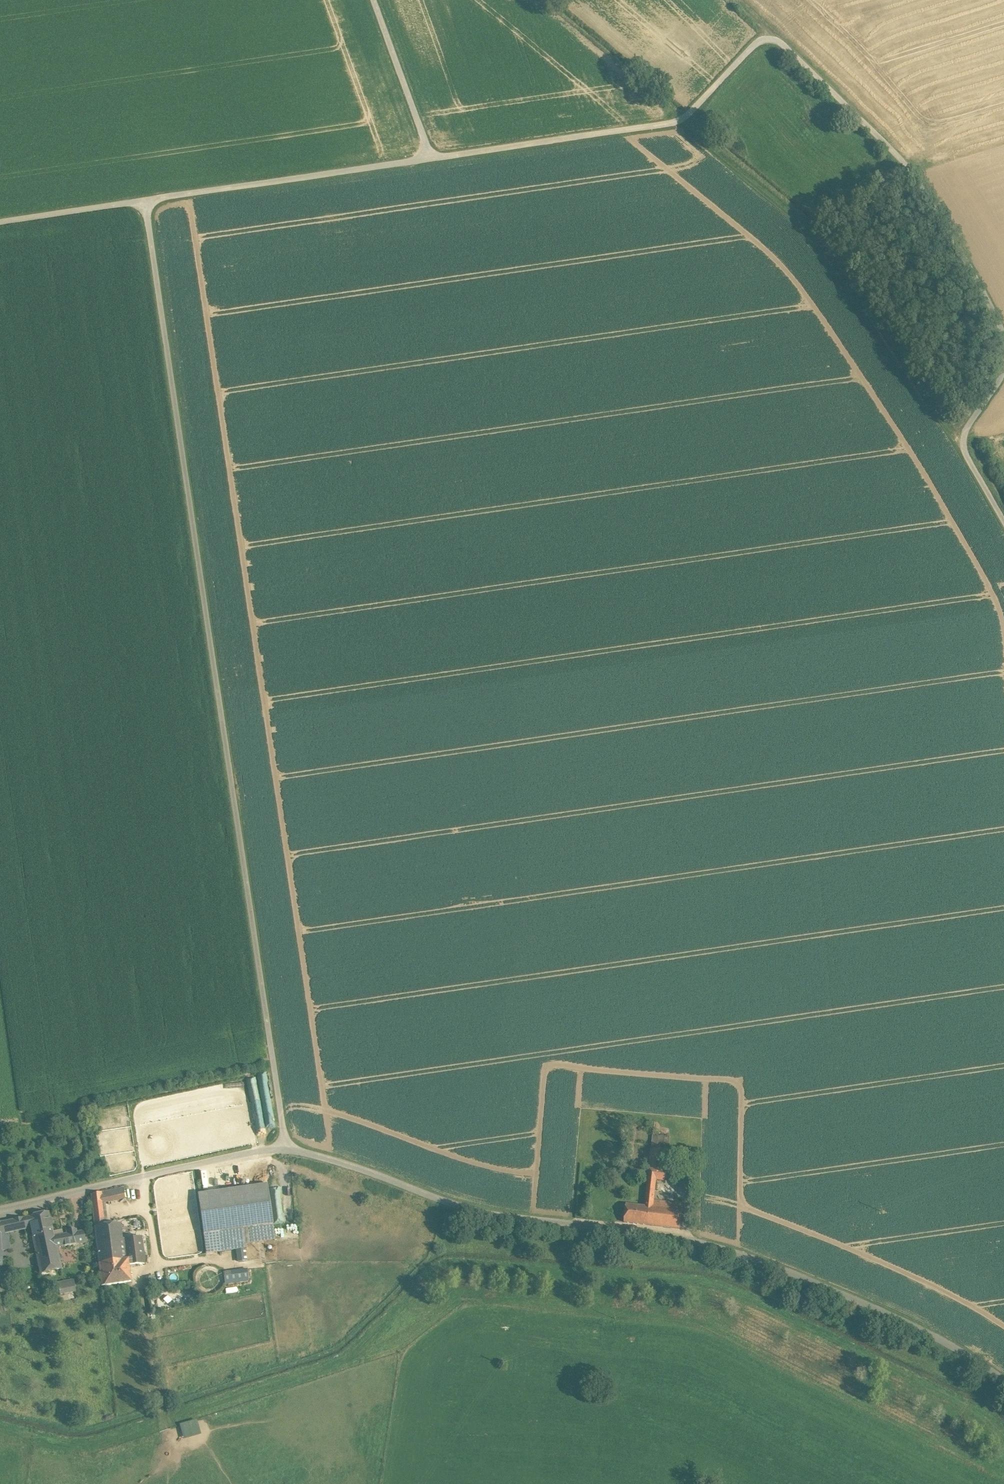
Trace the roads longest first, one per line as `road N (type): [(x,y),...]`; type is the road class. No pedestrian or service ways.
road 1 (track): [(287,1152),(144,201),(0,223)]
road 2 (unclassified): [(1003,1378),(902,1321),(789,1272),(688,1241),(492,1215),(316,1154),(287,1152),(0,1209)]
road 3 (track): [(681,124),(804,226),(963,445)]
road 4 (track): [(774,38),(914,172),(1003,337)]
road 5 (track): [(144,201),(433,158)]
road 6 (track): [(433,158),(681,124)]
road 7 (track): [(376,0),(433,158)]
road 8 (track): [(681,124),(759,40),(774,38)]

